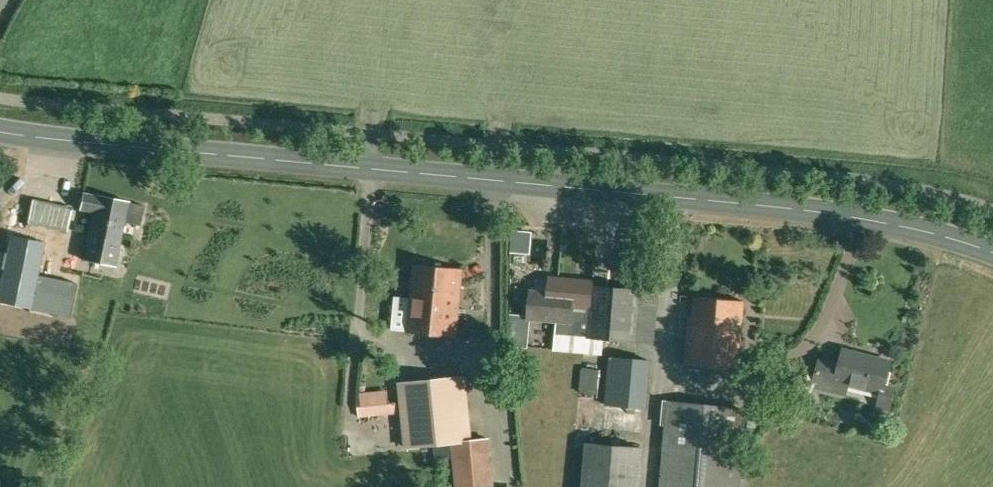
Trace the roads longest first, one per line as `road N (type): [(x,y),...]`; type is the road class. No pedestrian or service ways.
road 1 (secondary): [(992,253),(859,218),(753,205),(0,132)]

